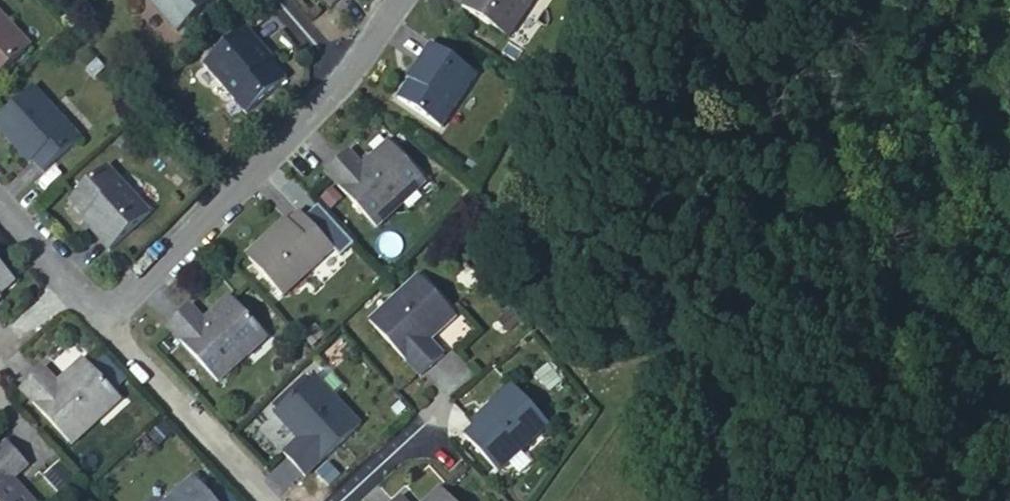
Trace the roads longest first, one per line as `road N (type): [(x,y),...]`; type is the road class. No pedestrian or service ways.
road 1 (residential): [(102,324),(338,79)]
road 2 (residential): [(257,500),(102,324)]
road 3 (residential): [(333,500),(437,404)]

